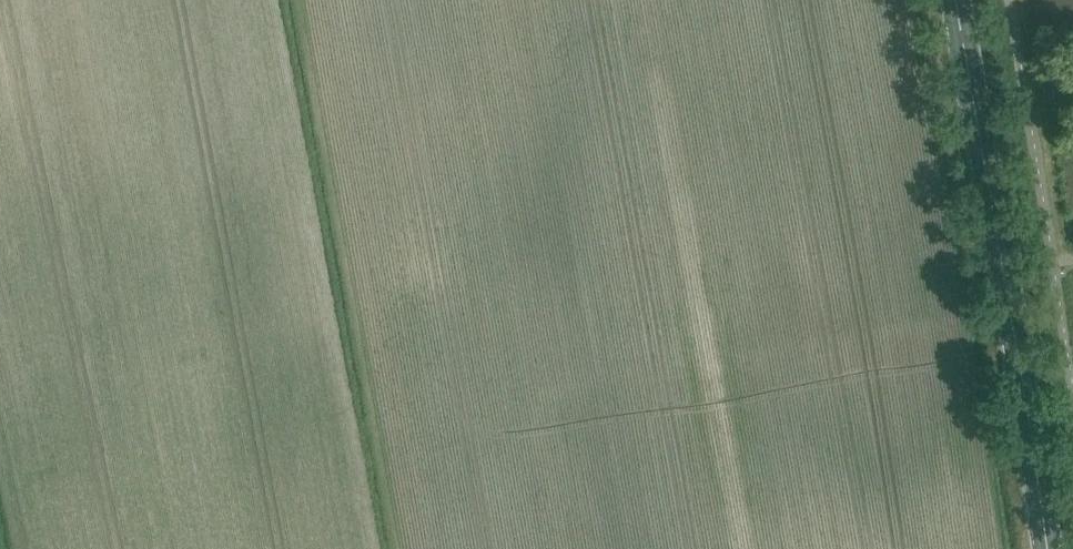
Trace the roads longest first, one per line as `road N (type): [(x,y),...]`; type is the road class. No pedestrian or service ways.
road 1 (secondary): [(1045,548),(956,0)]

